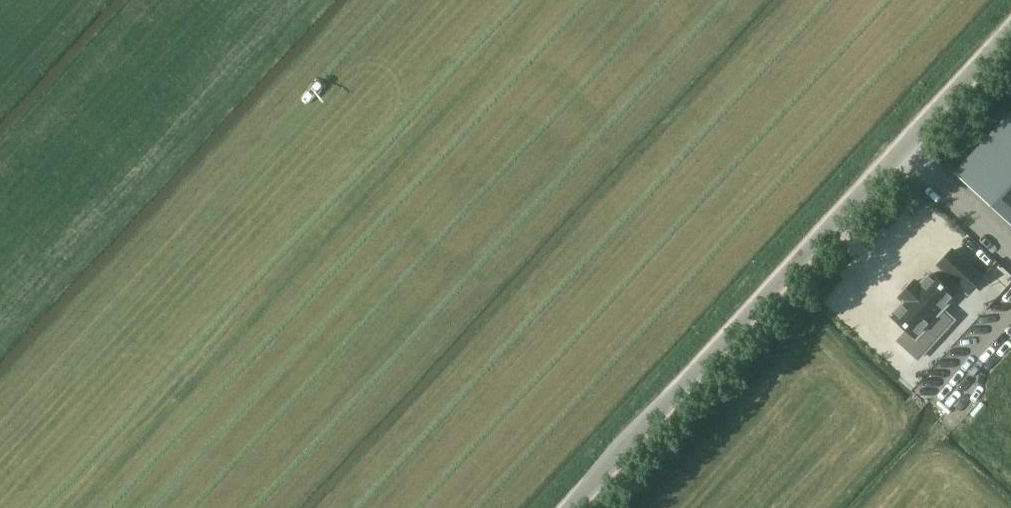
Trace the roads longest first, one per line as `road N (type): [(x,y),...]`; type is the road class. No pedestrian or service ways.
road 1 (unclassified): [(568,507),(1010,33)]

